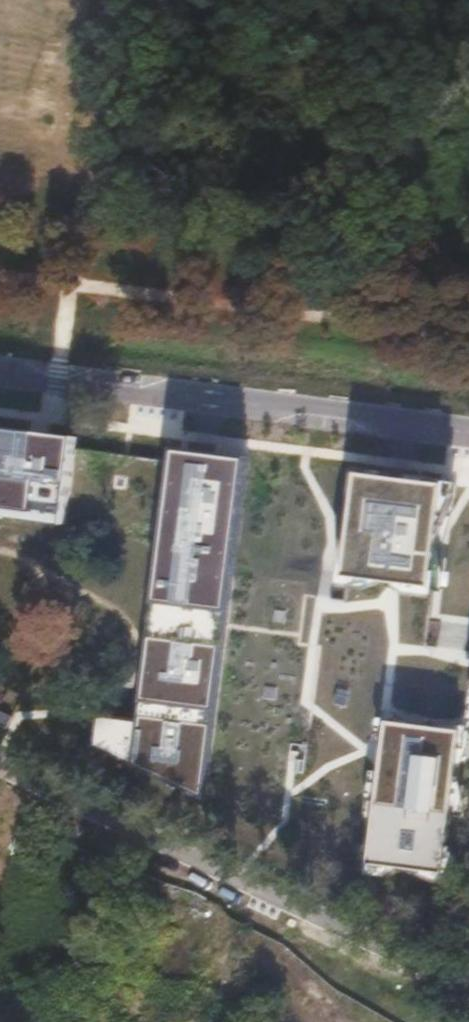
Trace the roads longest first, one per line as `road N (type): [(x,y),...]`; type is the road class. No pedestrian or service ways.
road 1 (residential): [(0,368),(468,424)]
road 2 (track): [(468,978),(277,888)]

